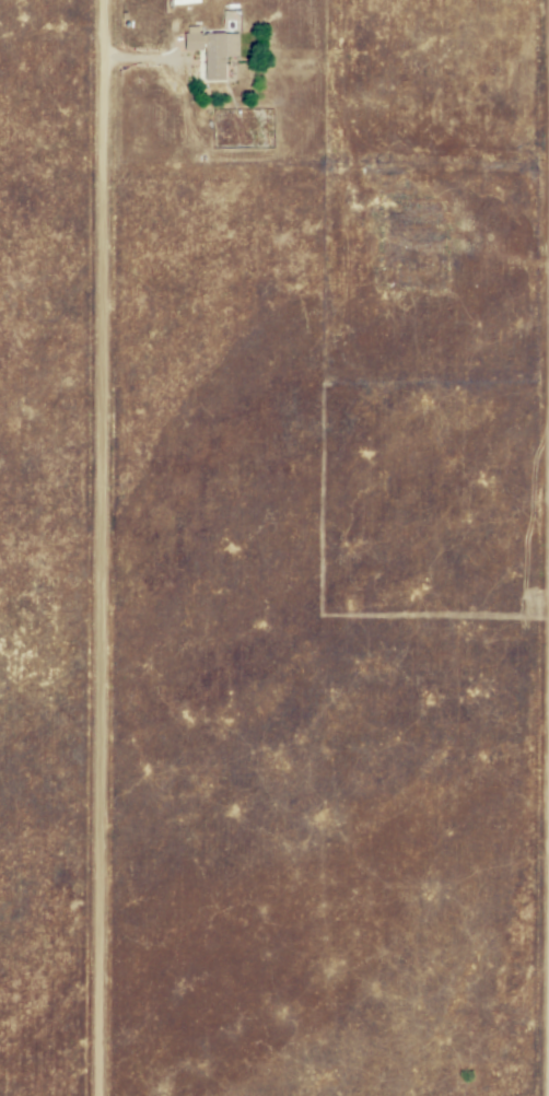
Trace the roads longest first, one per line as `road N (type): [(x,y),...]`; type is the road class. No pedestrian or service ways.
road 1 (residential): [(92,1095),(98,0)]
road 2 (residential): [(542,1095),(548,0)]

